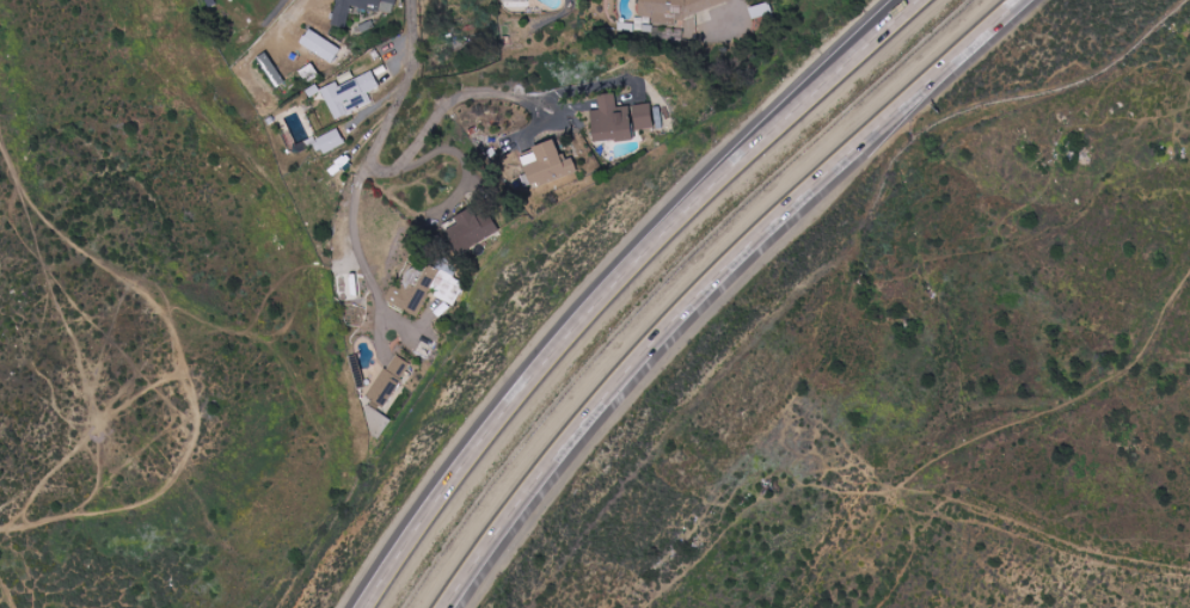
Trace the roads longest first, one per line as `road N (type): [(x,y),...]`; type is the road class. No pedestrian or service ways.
road 1 (motorway): [(439,607),(532,471),(620,364),(732,246),(1013,0)]
road 2 (motorway): [(883,36),(608,299),(479,450),(362,607)]

